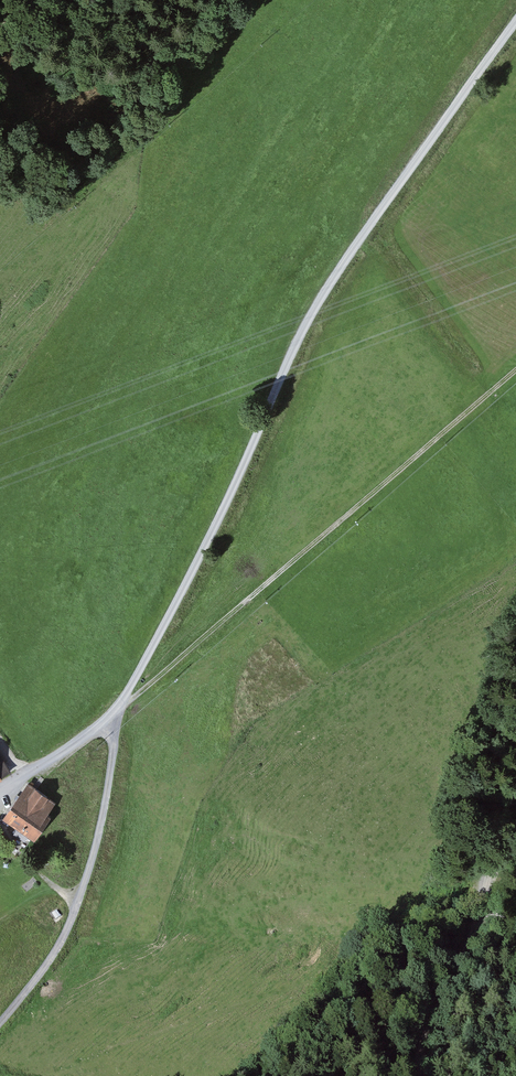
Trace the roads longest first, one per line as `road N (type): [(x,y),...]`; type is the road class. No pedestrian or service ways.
road 1 (unclassified): [(0,1023),(63,941),(99,835),(111,722),(229,500),(317,305),(515,23)]
road 2 (track): [(122,702),(515,368)]
road 3 (track): [(515,832),(482,878),(423,1036),(419,1075)]
road 4 (track): [(0,793),(111,722)]

